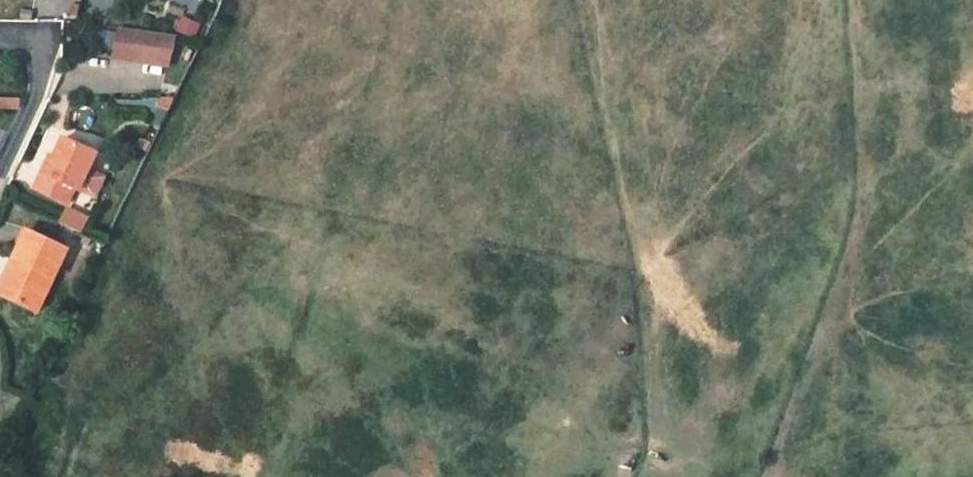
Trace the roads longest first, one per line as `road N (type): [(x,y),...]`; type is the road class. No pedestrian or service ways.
road 1 (residential): [(0,35),(41,37),(42,90),(0,179)]

